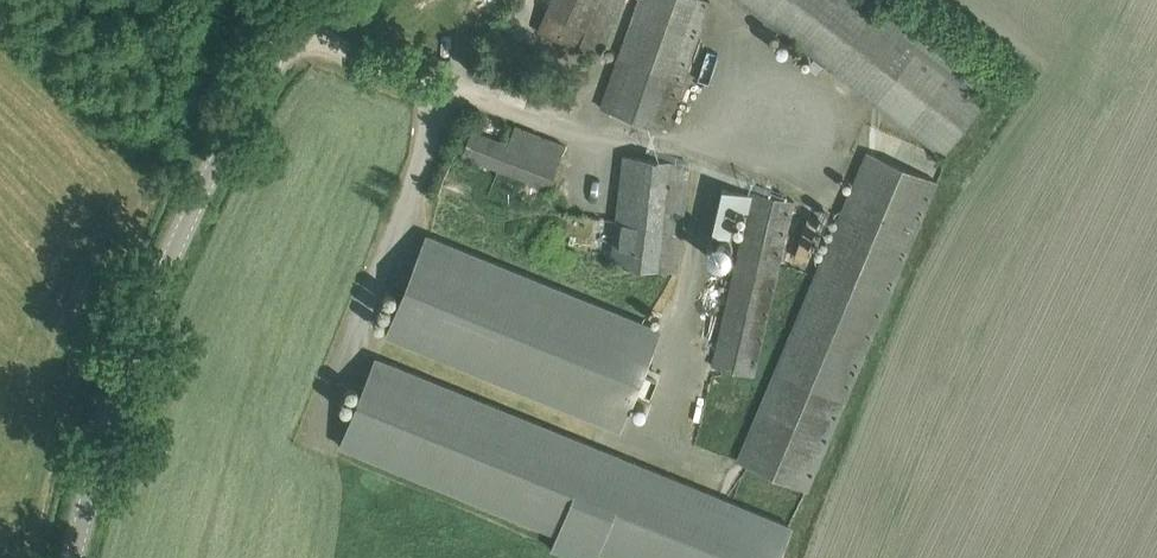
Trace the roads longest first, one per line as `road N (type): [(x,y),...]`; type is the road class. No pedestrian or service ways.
road 1 (unclassified): [(72,557),(104,427),(172,256),(305,6)]

